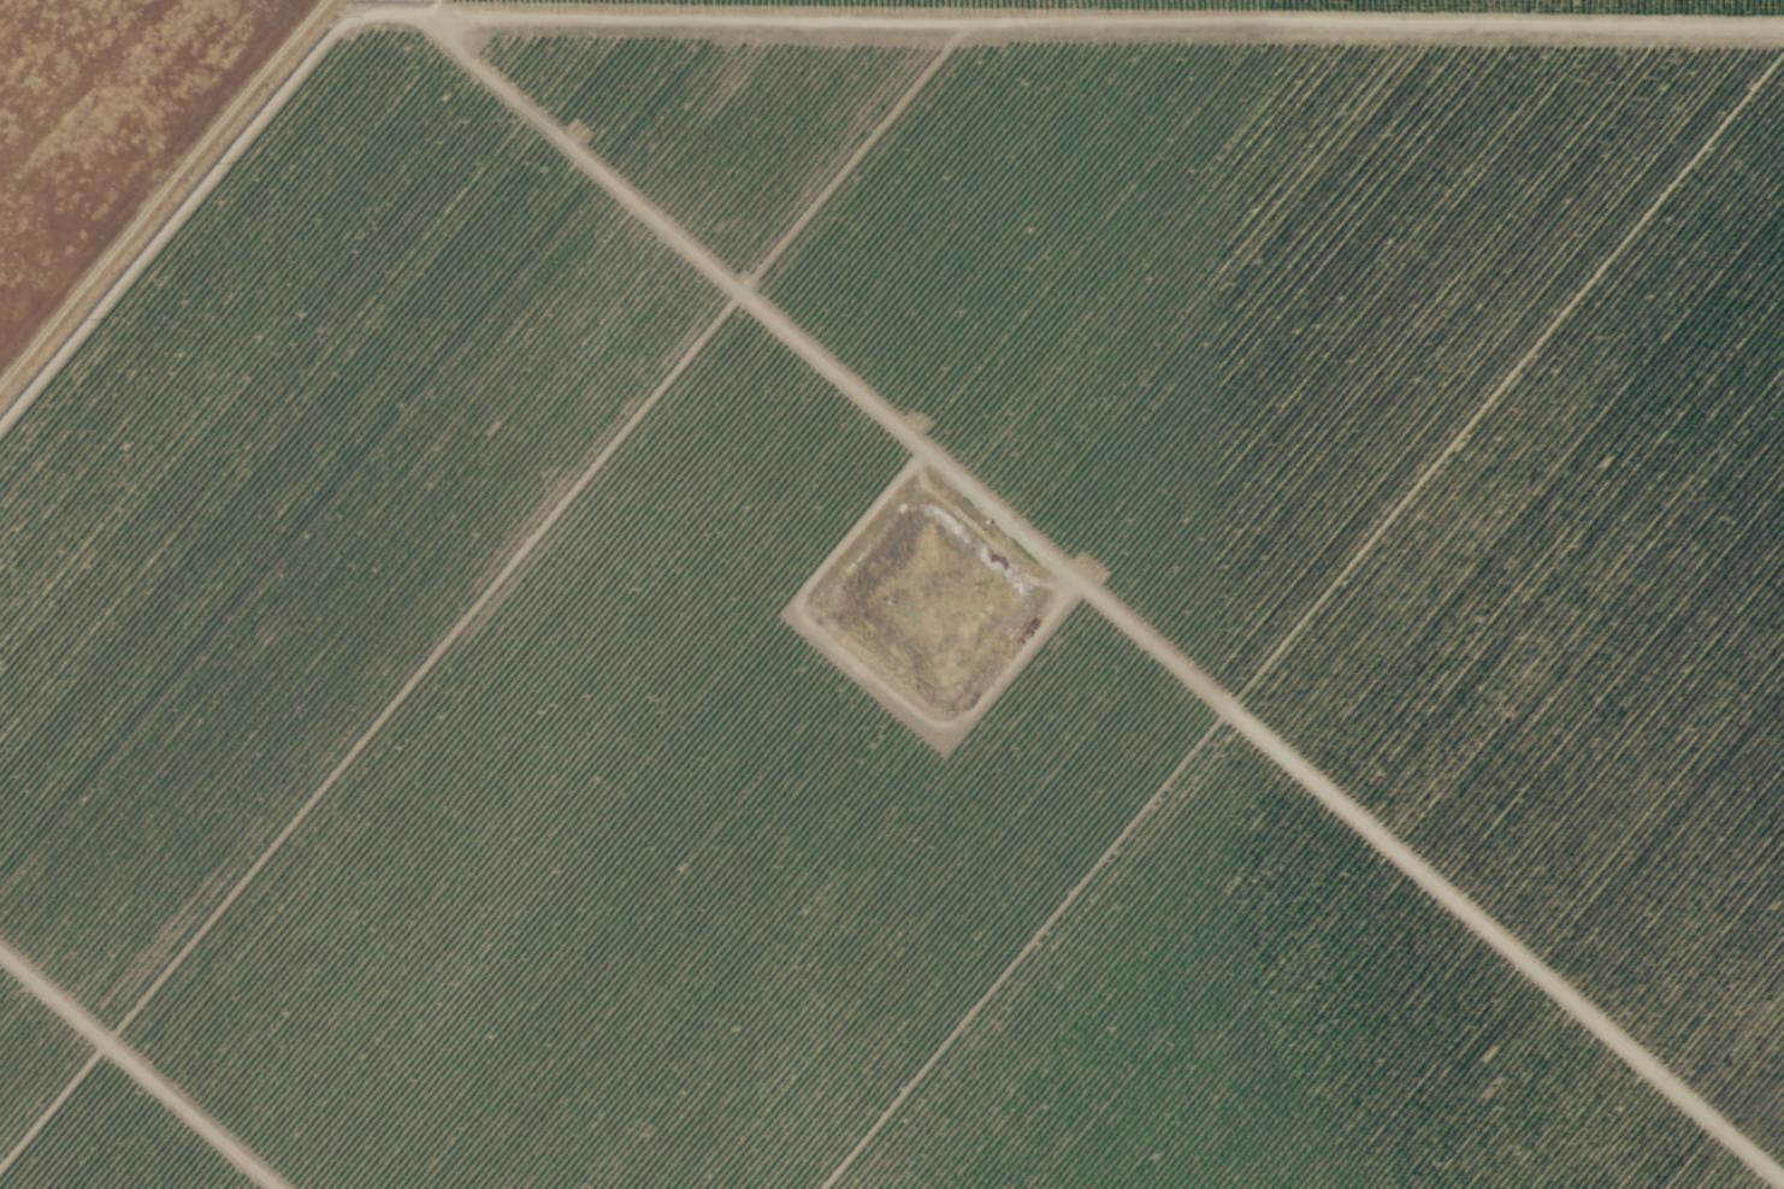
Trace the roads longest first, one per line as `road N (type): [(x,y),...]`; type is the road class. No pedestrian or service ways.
road 1 (track): [(1783,32),(969,26),(0,1166)]
road 2 (track): [(823,1188),(1783,53)]
road 3 (track): [(1231,710),(430,22)]
road 4 (track): [(1783,1183),(1231,710)]
road 5 (track): [(0,426),(349,19),(430,22),(433,0)]
road 6 (track): [(430,22),(969,26)]
road 7 (track): [(0,953),(276,1188)]

